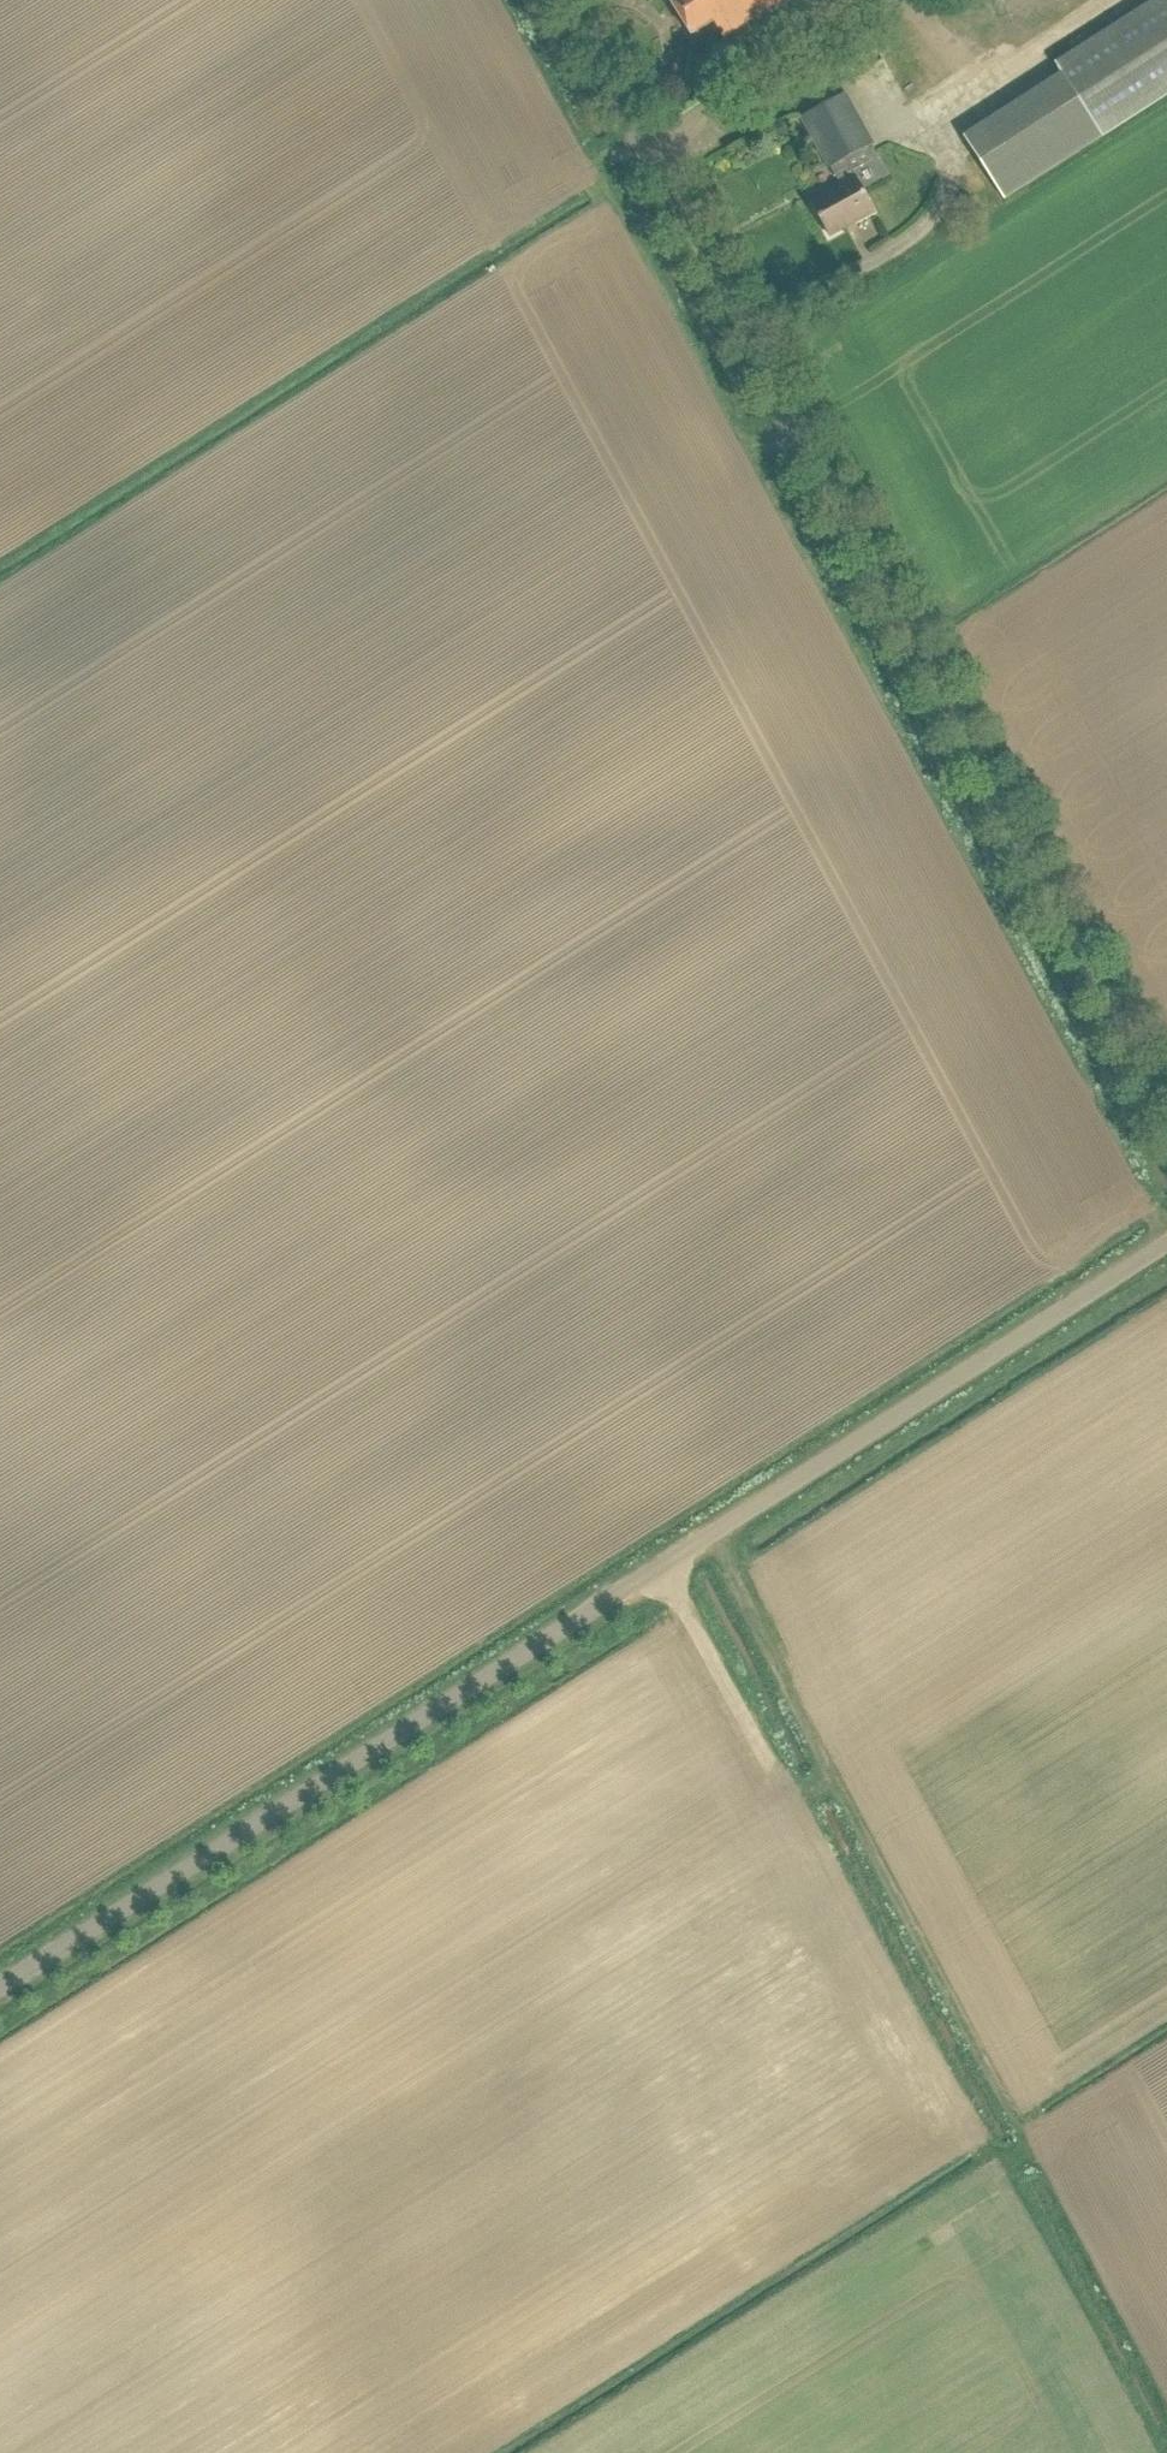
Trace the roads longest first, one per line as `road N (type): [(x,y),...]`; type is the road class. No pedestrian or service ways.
road 1 (unclassified): [(0,1986),(1166,1241)]
road 2 (unclassified): [(1166,1114),(570,0)]

